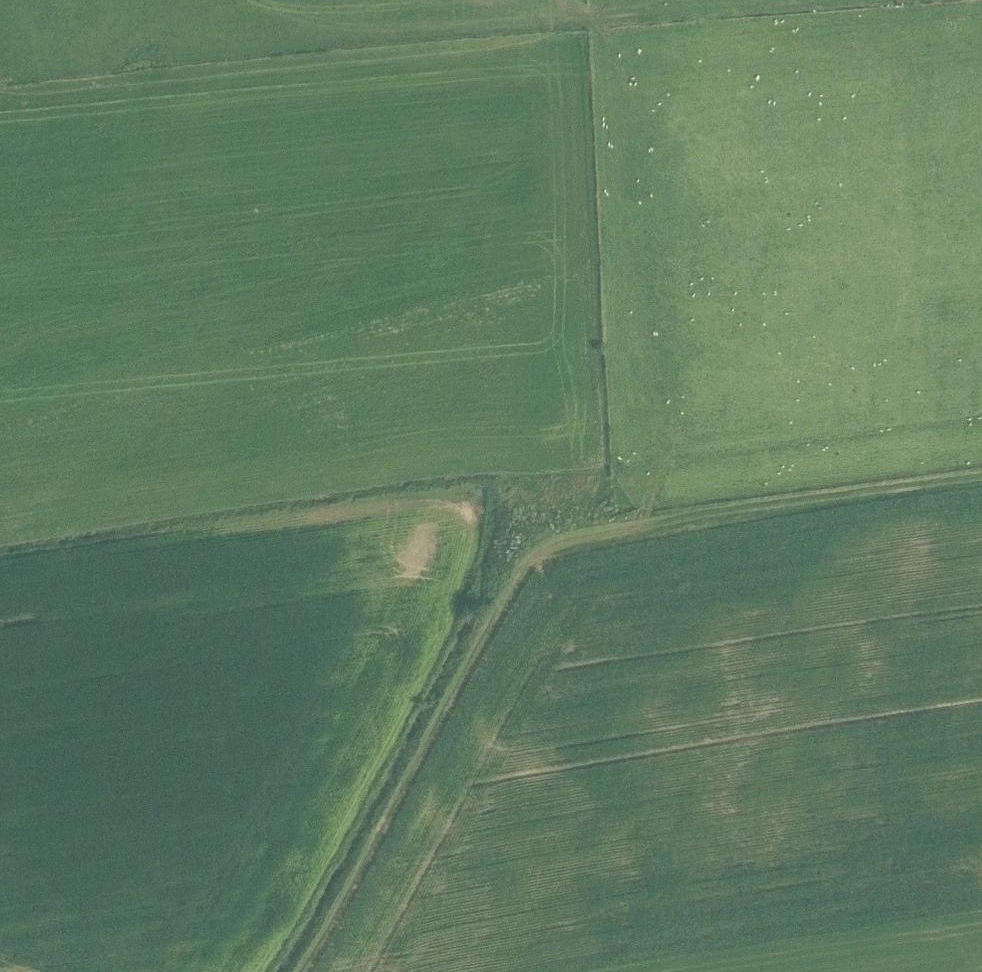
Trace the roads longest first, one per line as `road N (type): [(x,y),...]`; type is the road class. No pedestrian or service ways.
road 1 (track): [(981,478),(843,495),(555,549),(514,584),(342,914),(303,971)]
road 2 (track): [(603,0),(667,466),(645,533)]

